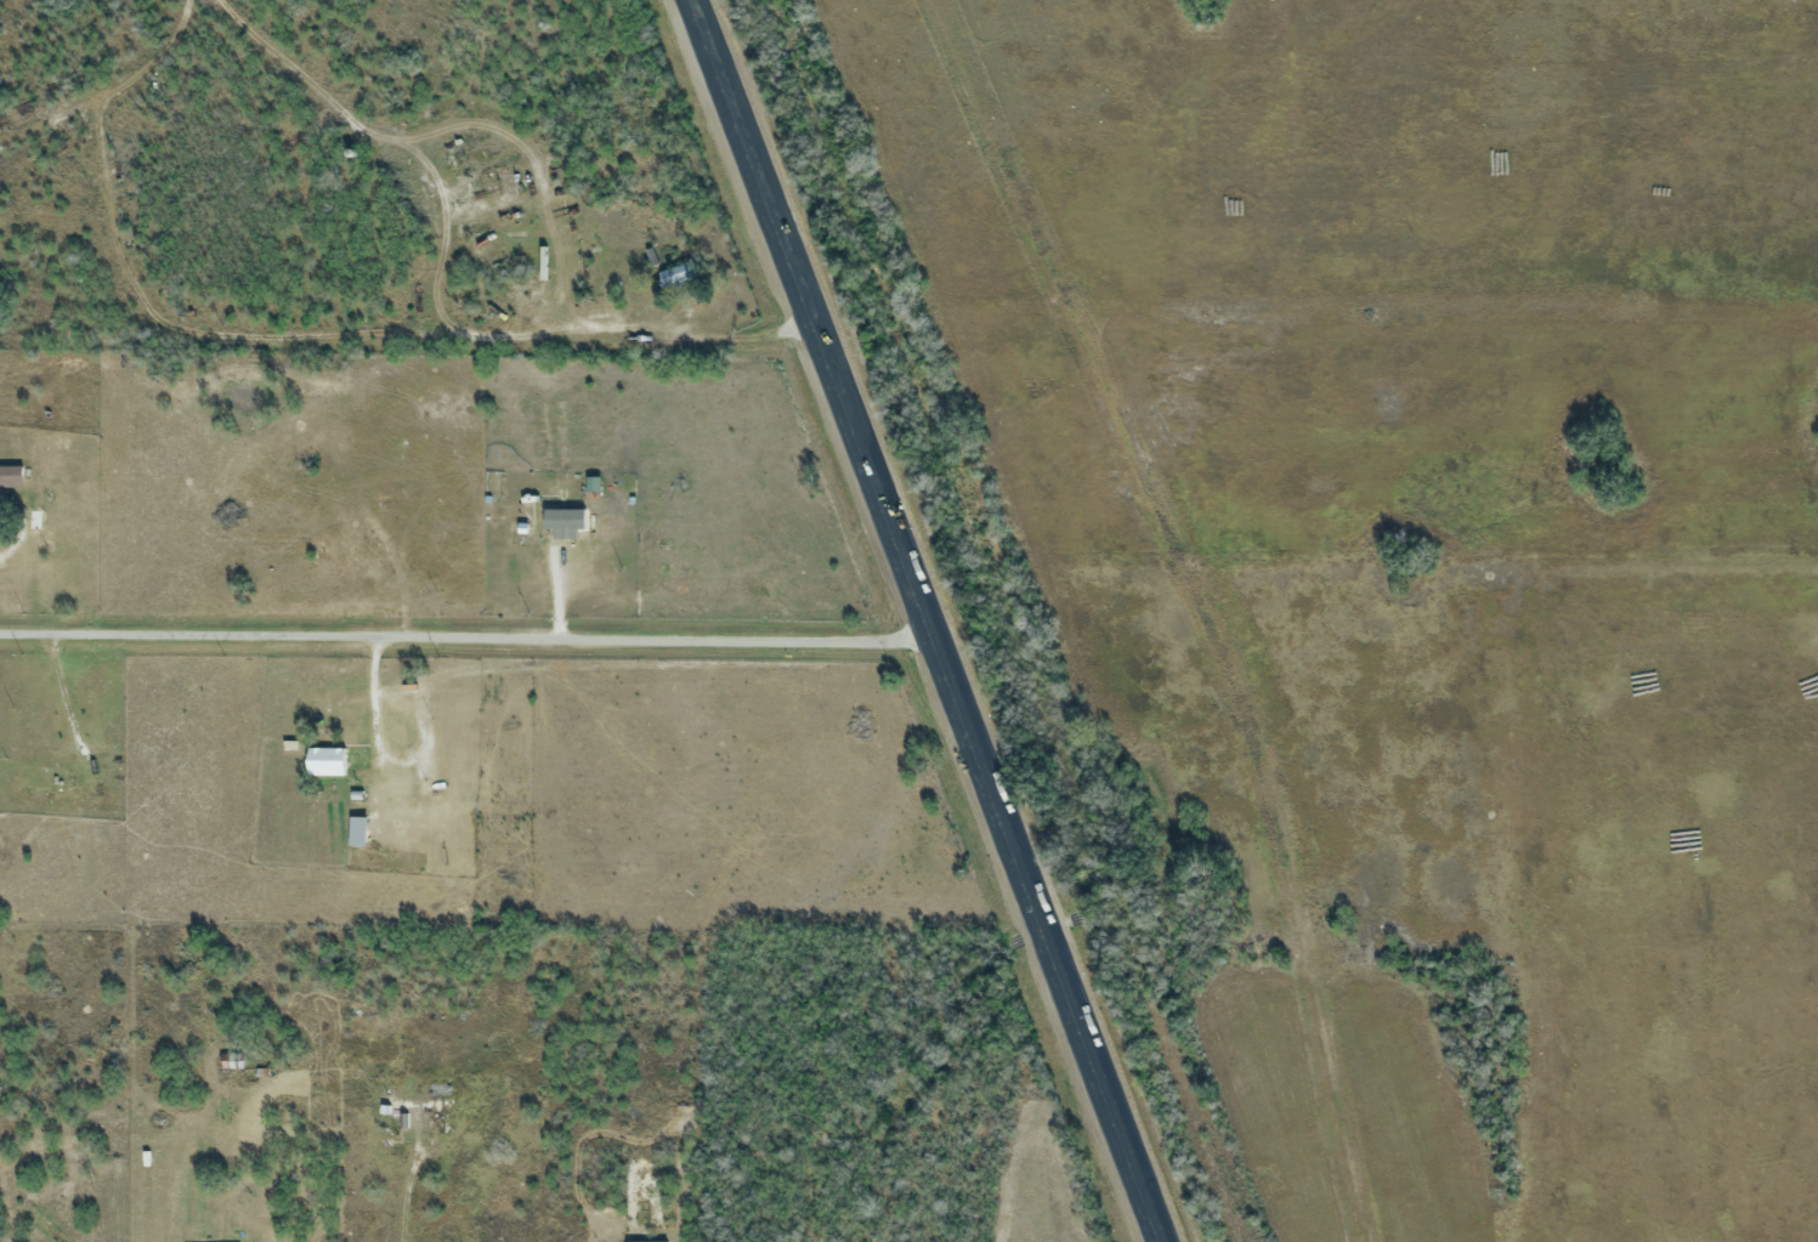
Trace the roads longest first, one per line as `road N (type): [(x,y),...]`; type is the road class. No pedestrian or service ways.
road 1 (trunk): [(697,0),(1163,1241)]
road 2 (residential): [(938,637),(0,633)]

